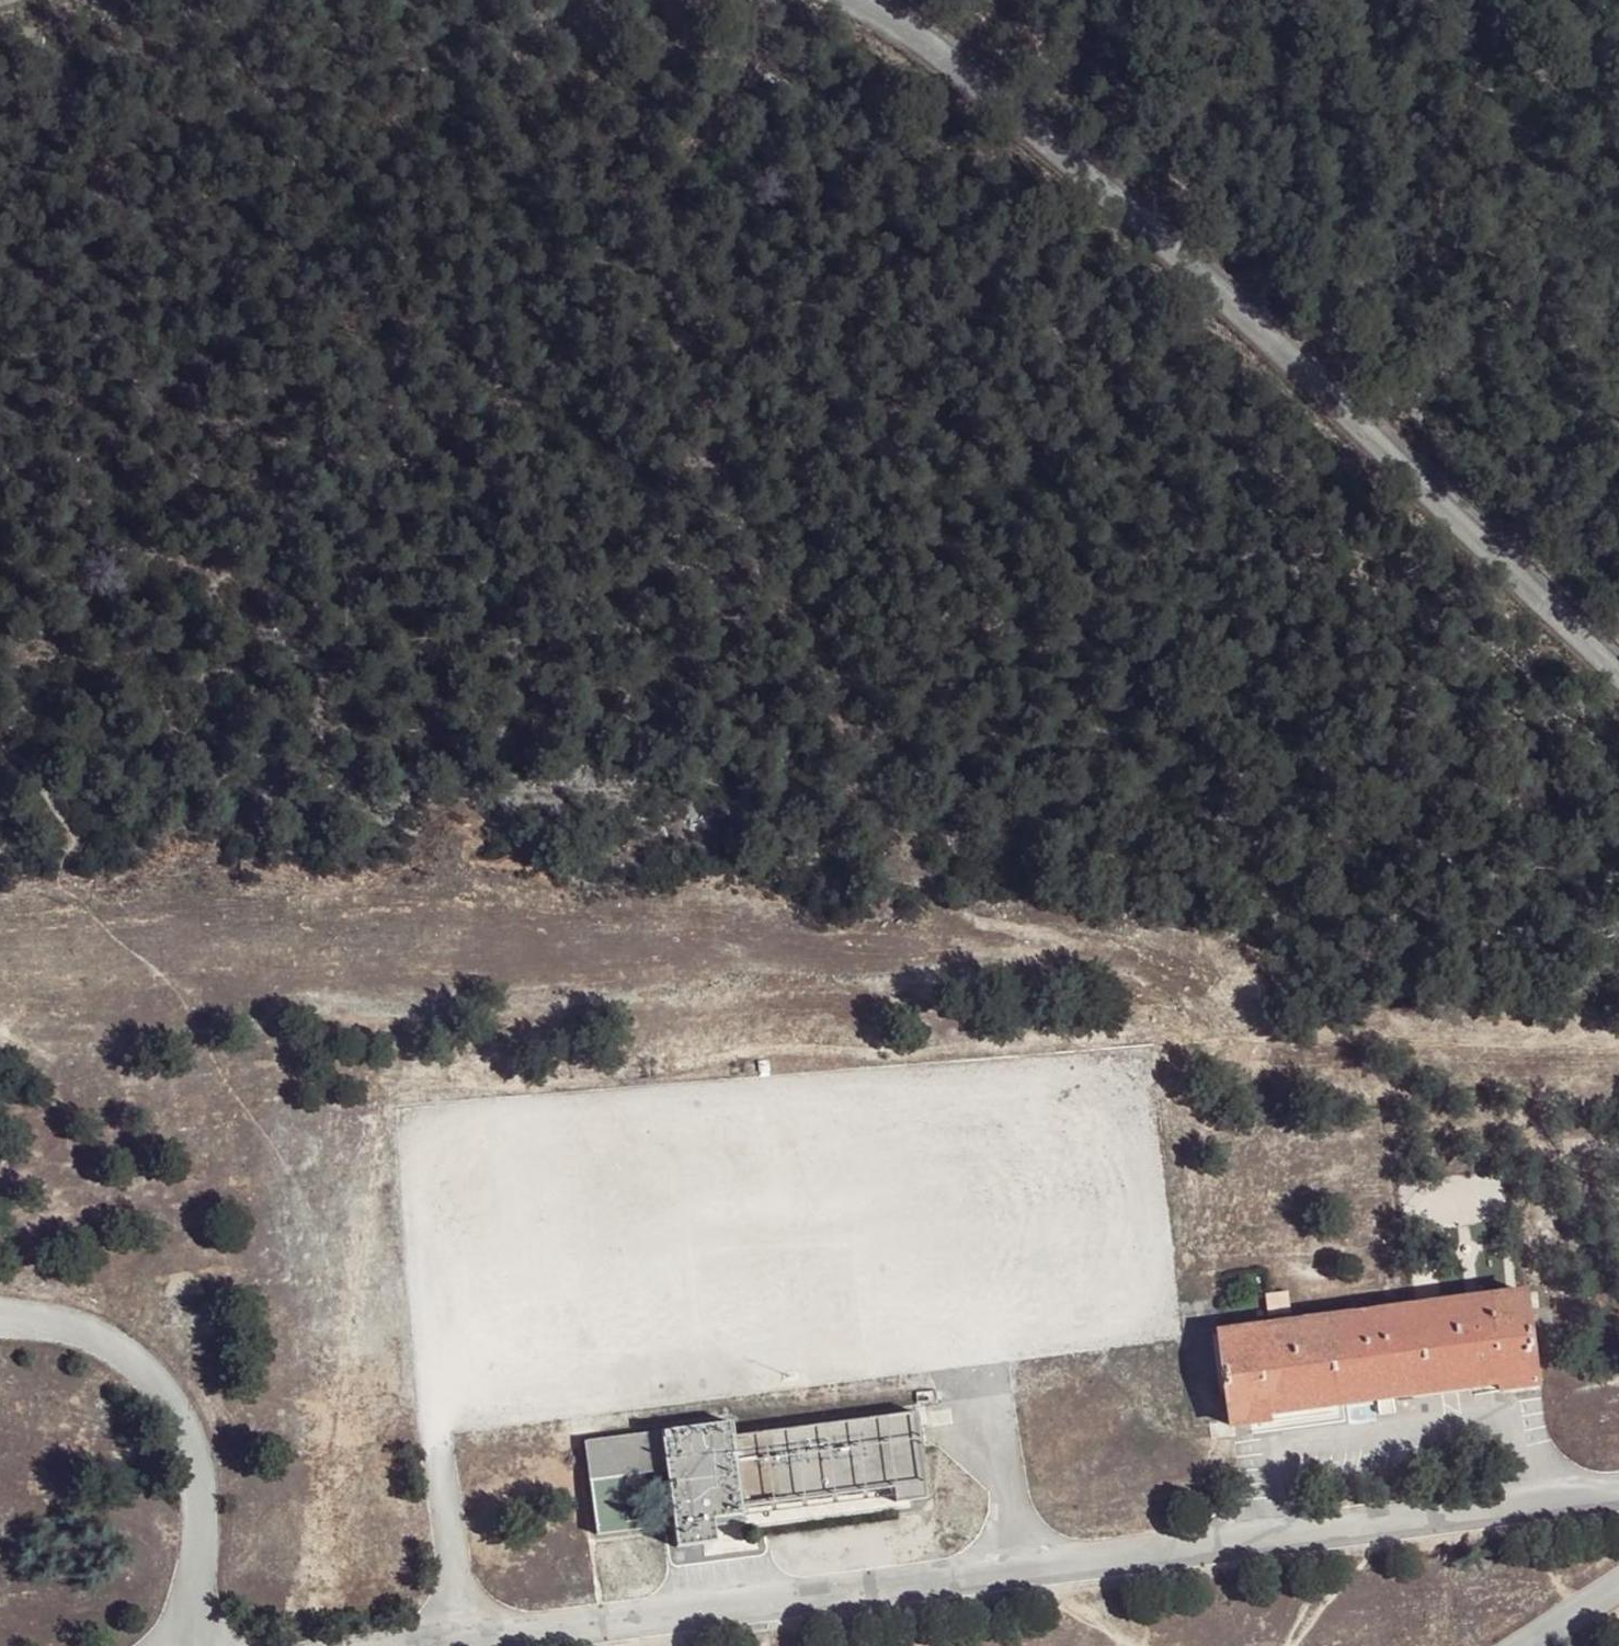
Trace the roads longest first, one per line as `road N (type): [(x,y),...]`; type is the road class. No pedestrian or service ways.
road 1 (unclassified): [(862,0),(940,42),(1190,253),(1441,478),(1618,672)]

